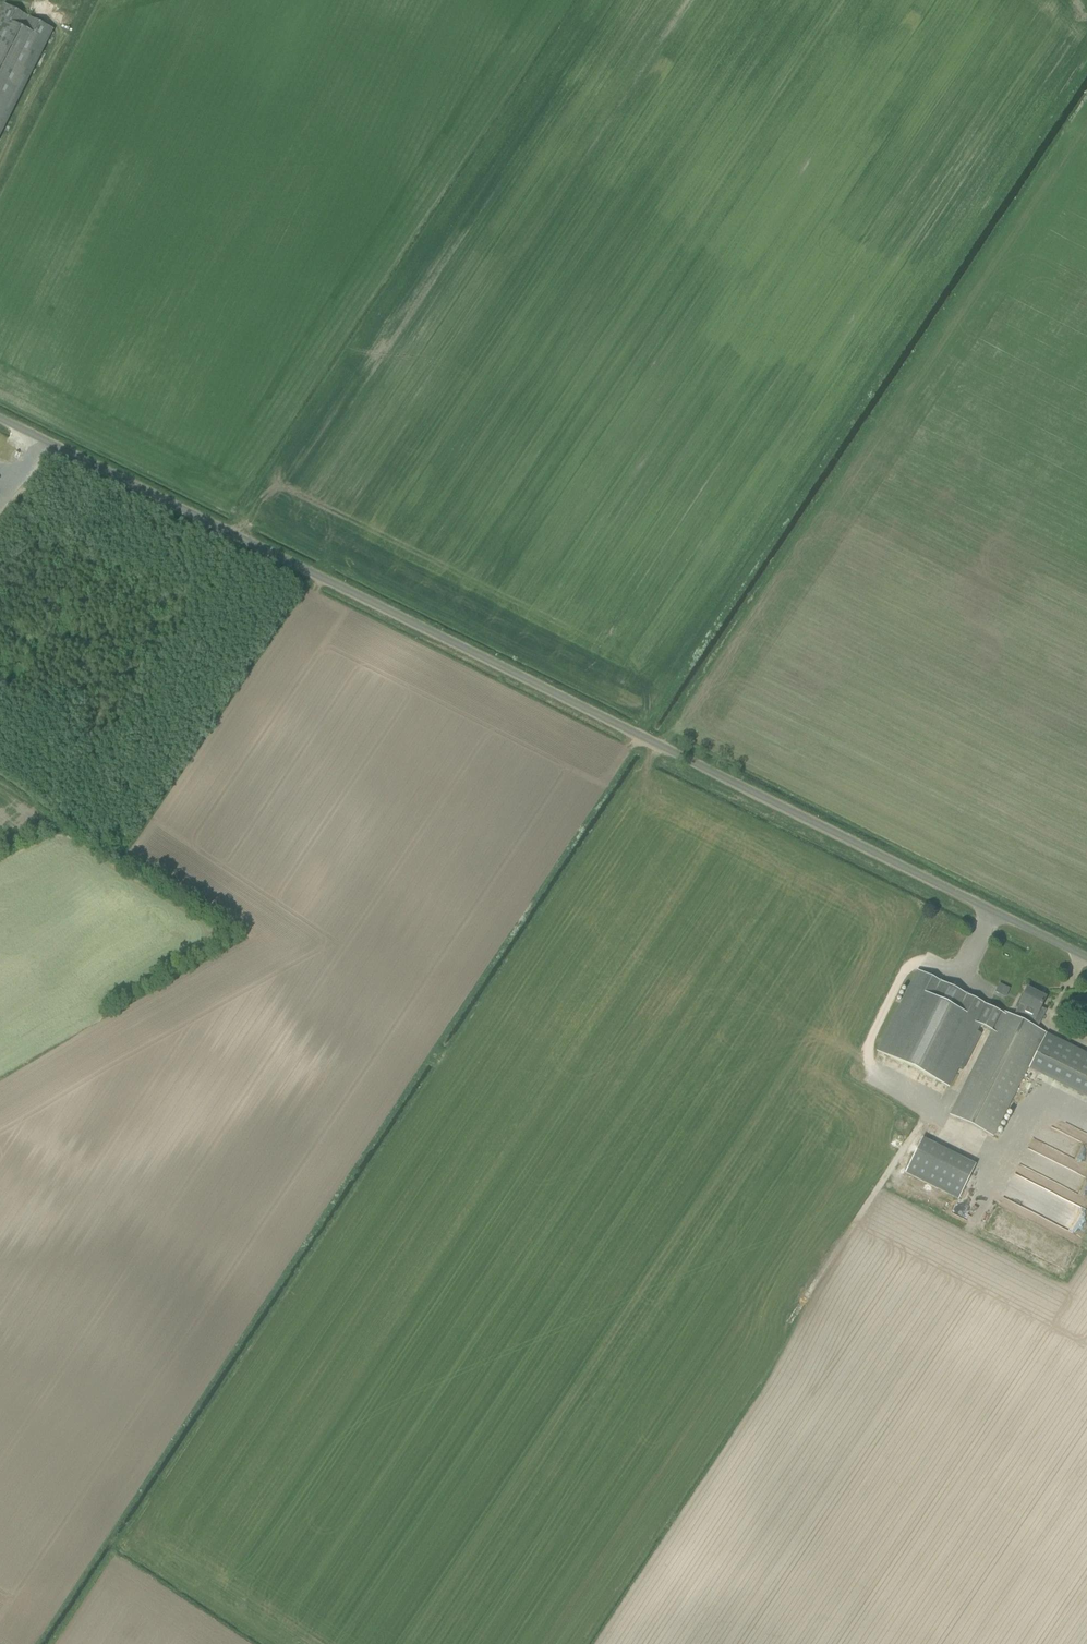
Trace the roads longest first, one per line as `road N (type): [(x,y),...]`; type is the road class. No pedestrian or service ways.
road 1 (unclassified): [(1086,970),(0,419)]

